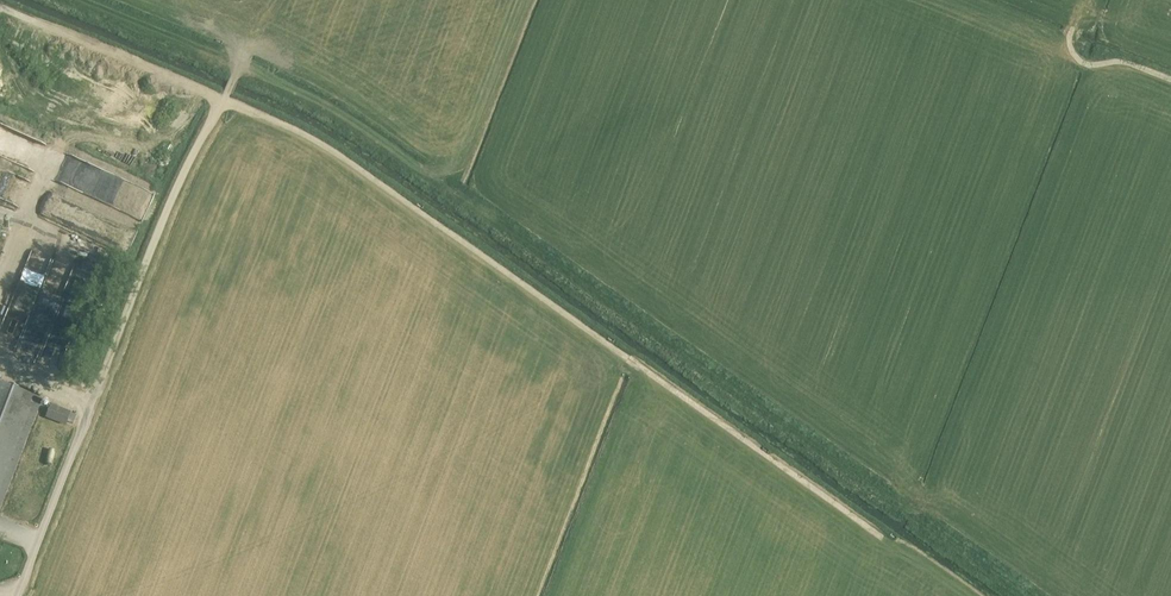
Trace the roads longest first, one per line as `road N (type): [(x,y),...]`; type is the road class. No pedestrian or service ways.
road 1 (track): [(0,10),(333,152),(882,538)]
road 2 (track): [(19,595),(177,188),(221,100)]
road 3 (track): [(1170,80),(1127,63),(1085,65),(1070,43),(1076,23)]

